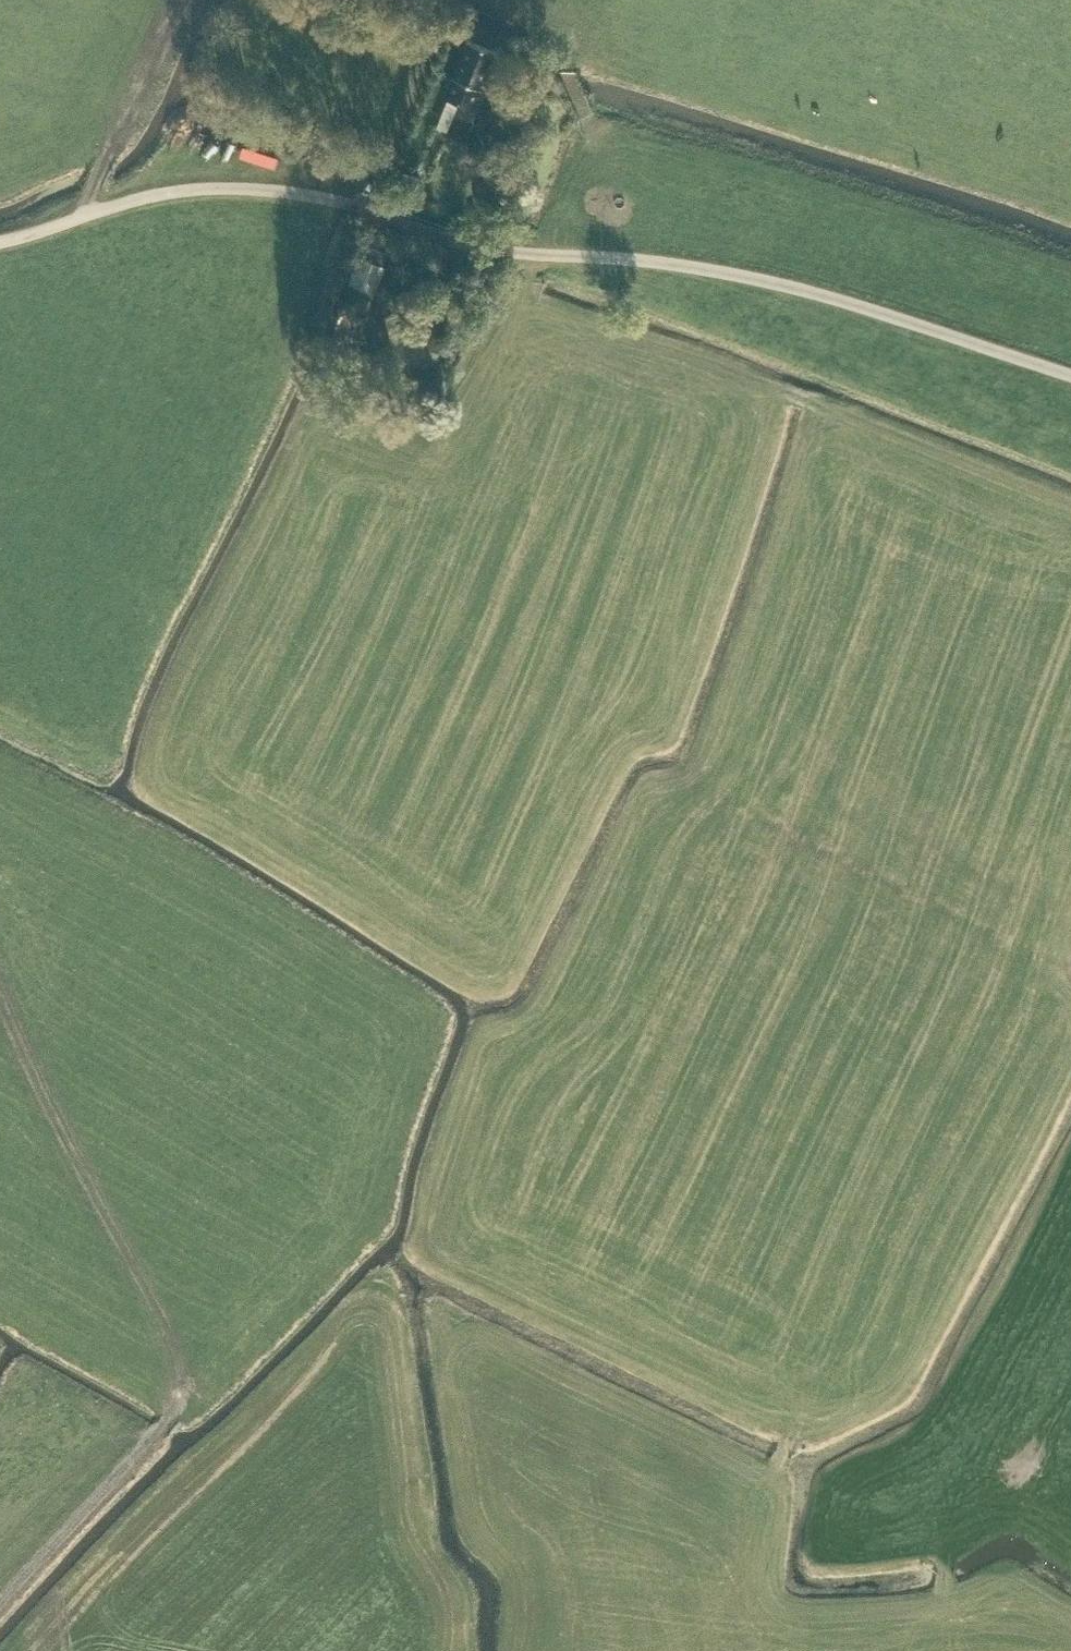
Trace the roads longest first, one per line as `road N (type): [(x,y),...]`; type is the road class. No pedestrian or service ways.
road 1 (unclassified): [(1070,375),(751,277),(493,250),(350,204),(254,187),(171,190),(0,241)]

